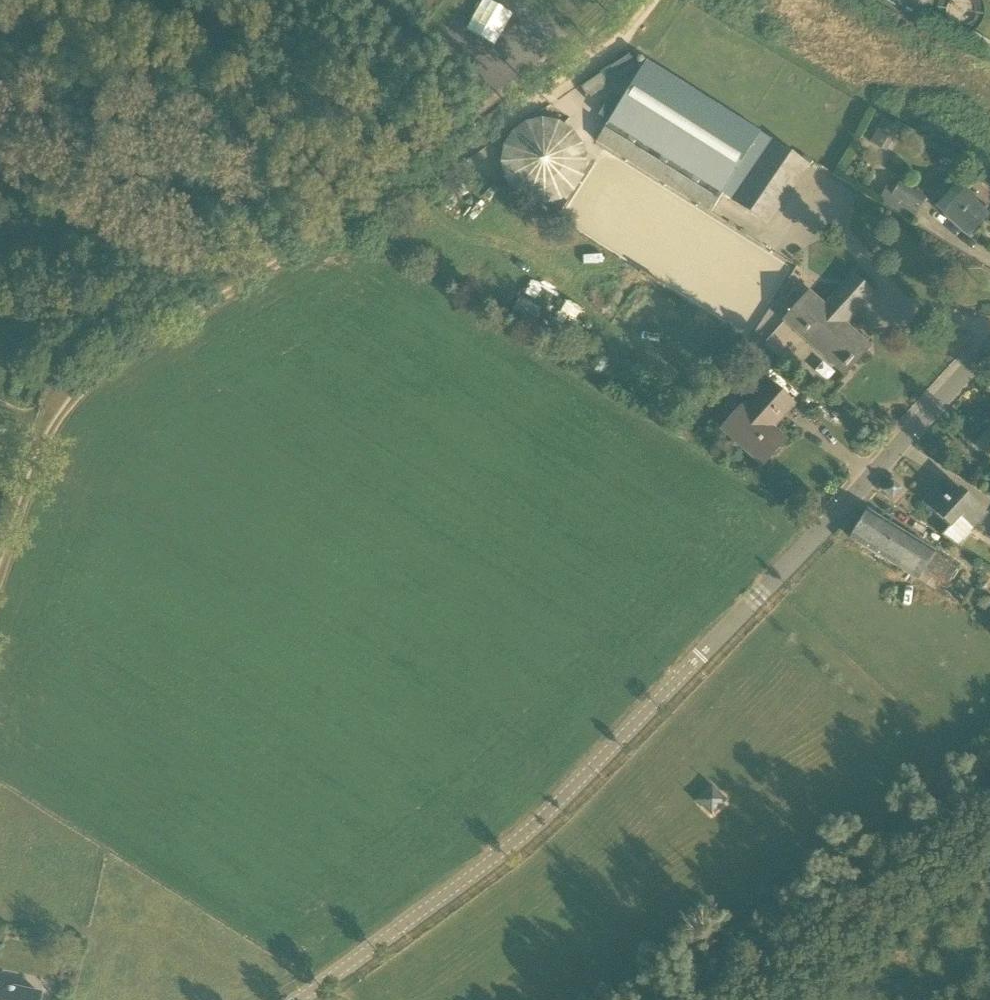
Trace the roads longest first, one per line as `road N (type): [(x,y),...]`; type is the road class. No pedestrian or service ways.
road 1 (unclassified): [(299,999),(564,797),(989,345)]
road 2 (track): [(53,424),(117,362),(553,87),(612,45),(654,0)]
road 3 (track): [(0,573),(53,424)]

